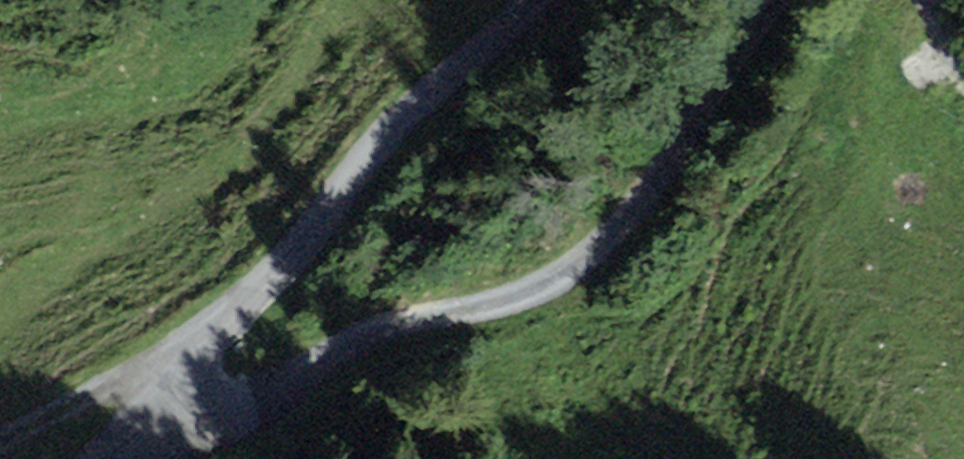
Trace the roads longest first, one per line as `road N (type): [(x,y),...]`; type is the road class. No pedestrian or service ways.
road 1 (track): [(770,0),(673,148),(558,275),(514,298),(392,328),(306,365),(117,392),(0,442)]
road 2 (unclassified): [(527,0),(374,149),(114,458)]

